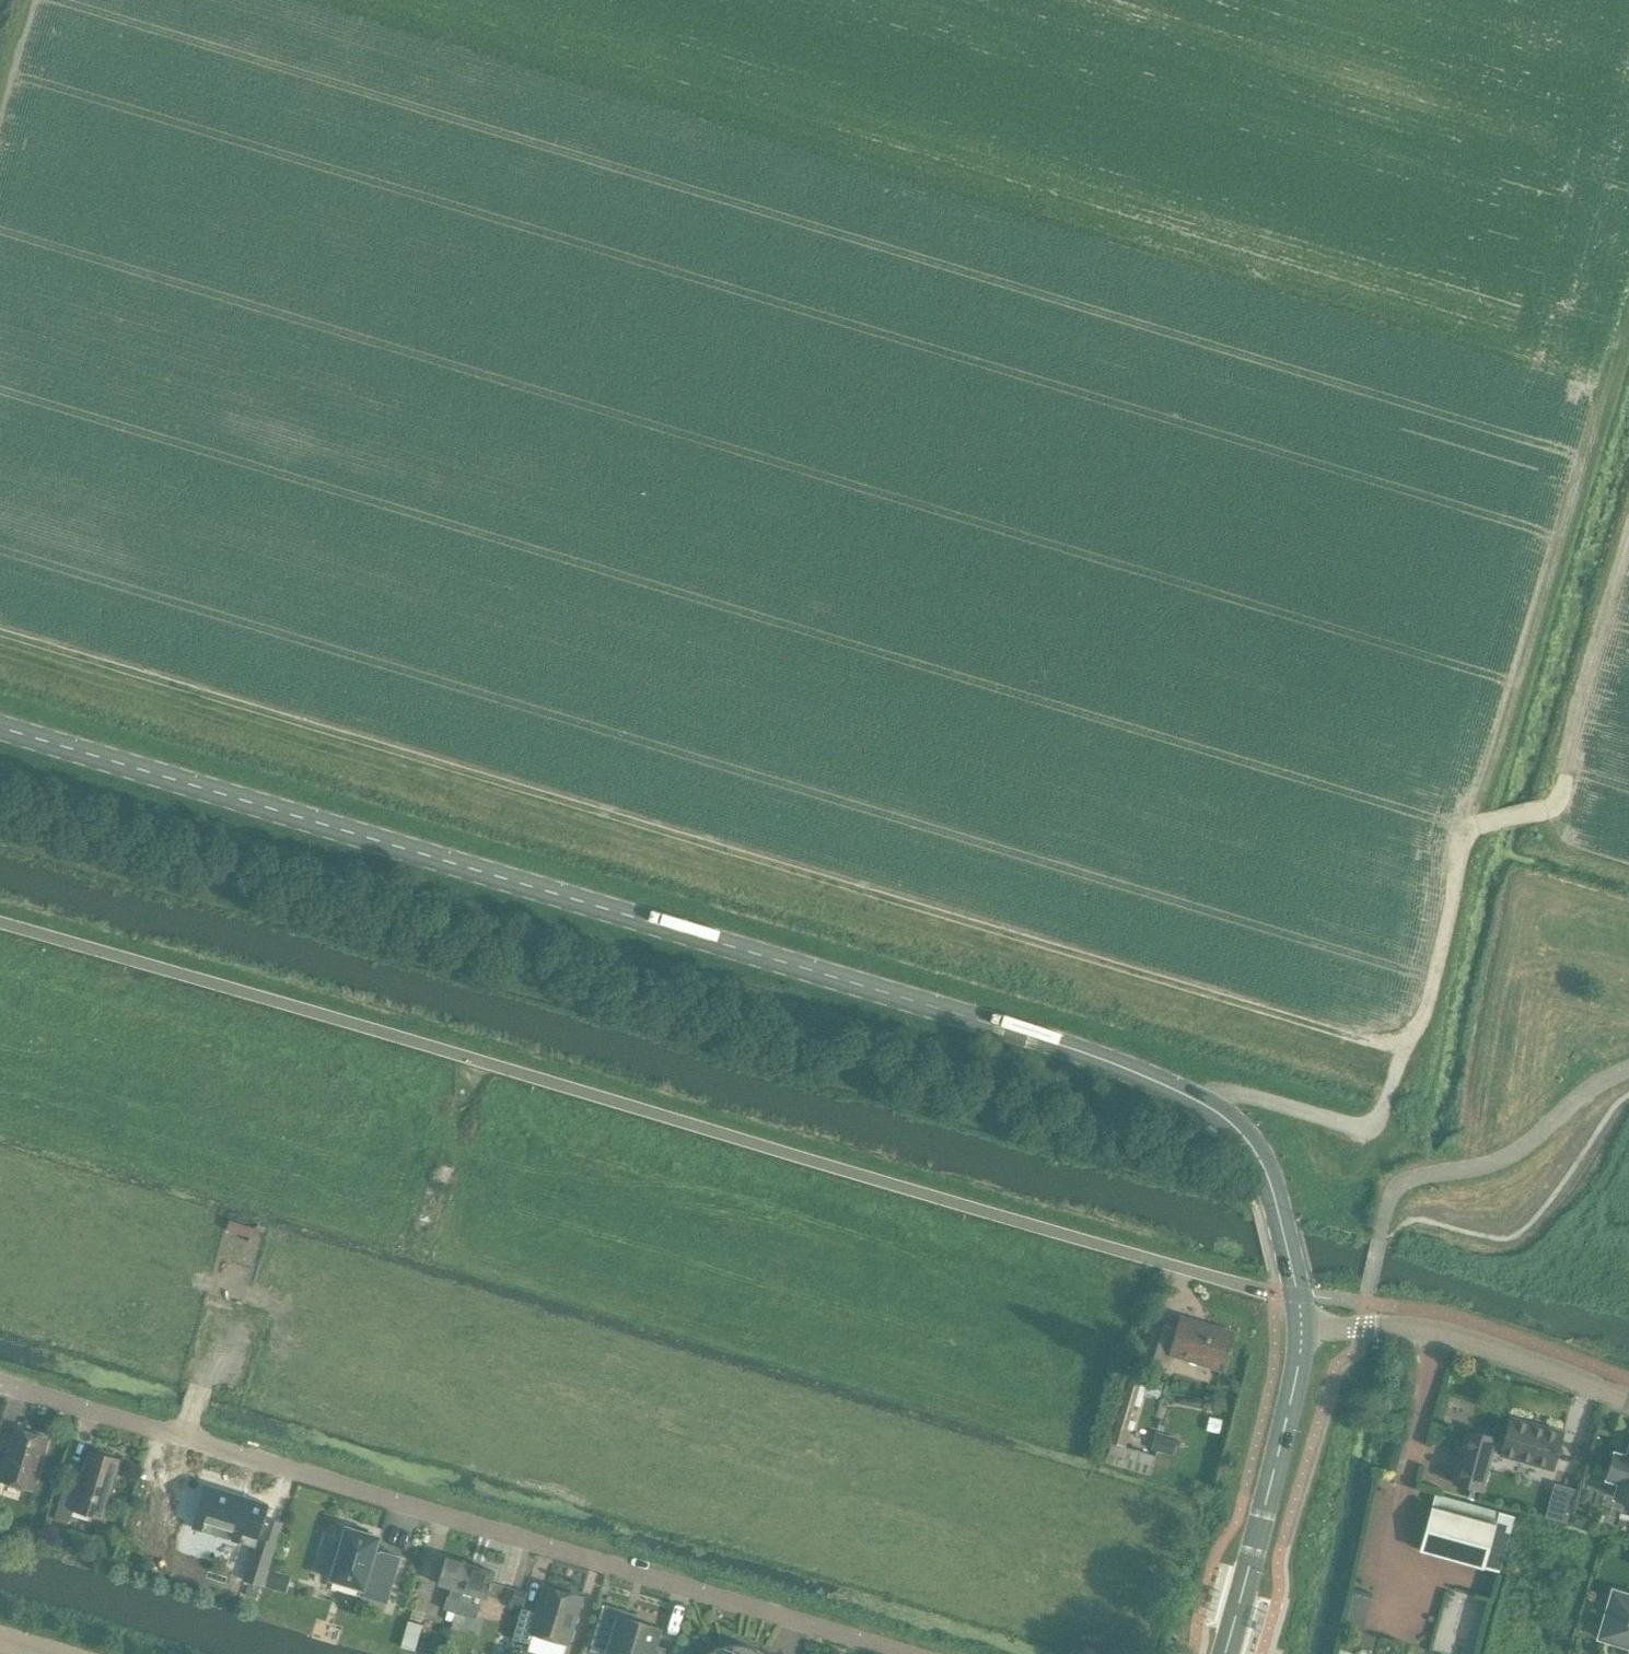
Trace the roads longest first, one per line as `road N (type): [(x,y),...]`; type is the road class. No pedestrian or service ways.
road 1 (tertiary): [(1297,1294),(1271,1190),(1245,1140),(1226,1116),(1174,1087),(1109,1059),(0,727)]
road 2 (unclassified): [(0,922),(1246,1286),(1297,1294)]
road 3 (residential): [(901,1653),(0,1385)]
road 4 (track): [(1196,1099),(1234,1094),(1369,1128),(1422,1022),(1470,831),(1554,806),(1567,774)]
road 5 (residential): [(1628,1399),(1424,1328),(1301,1331)]
road 6 (tertiary): [(1225,1653),(1301,1331)]

